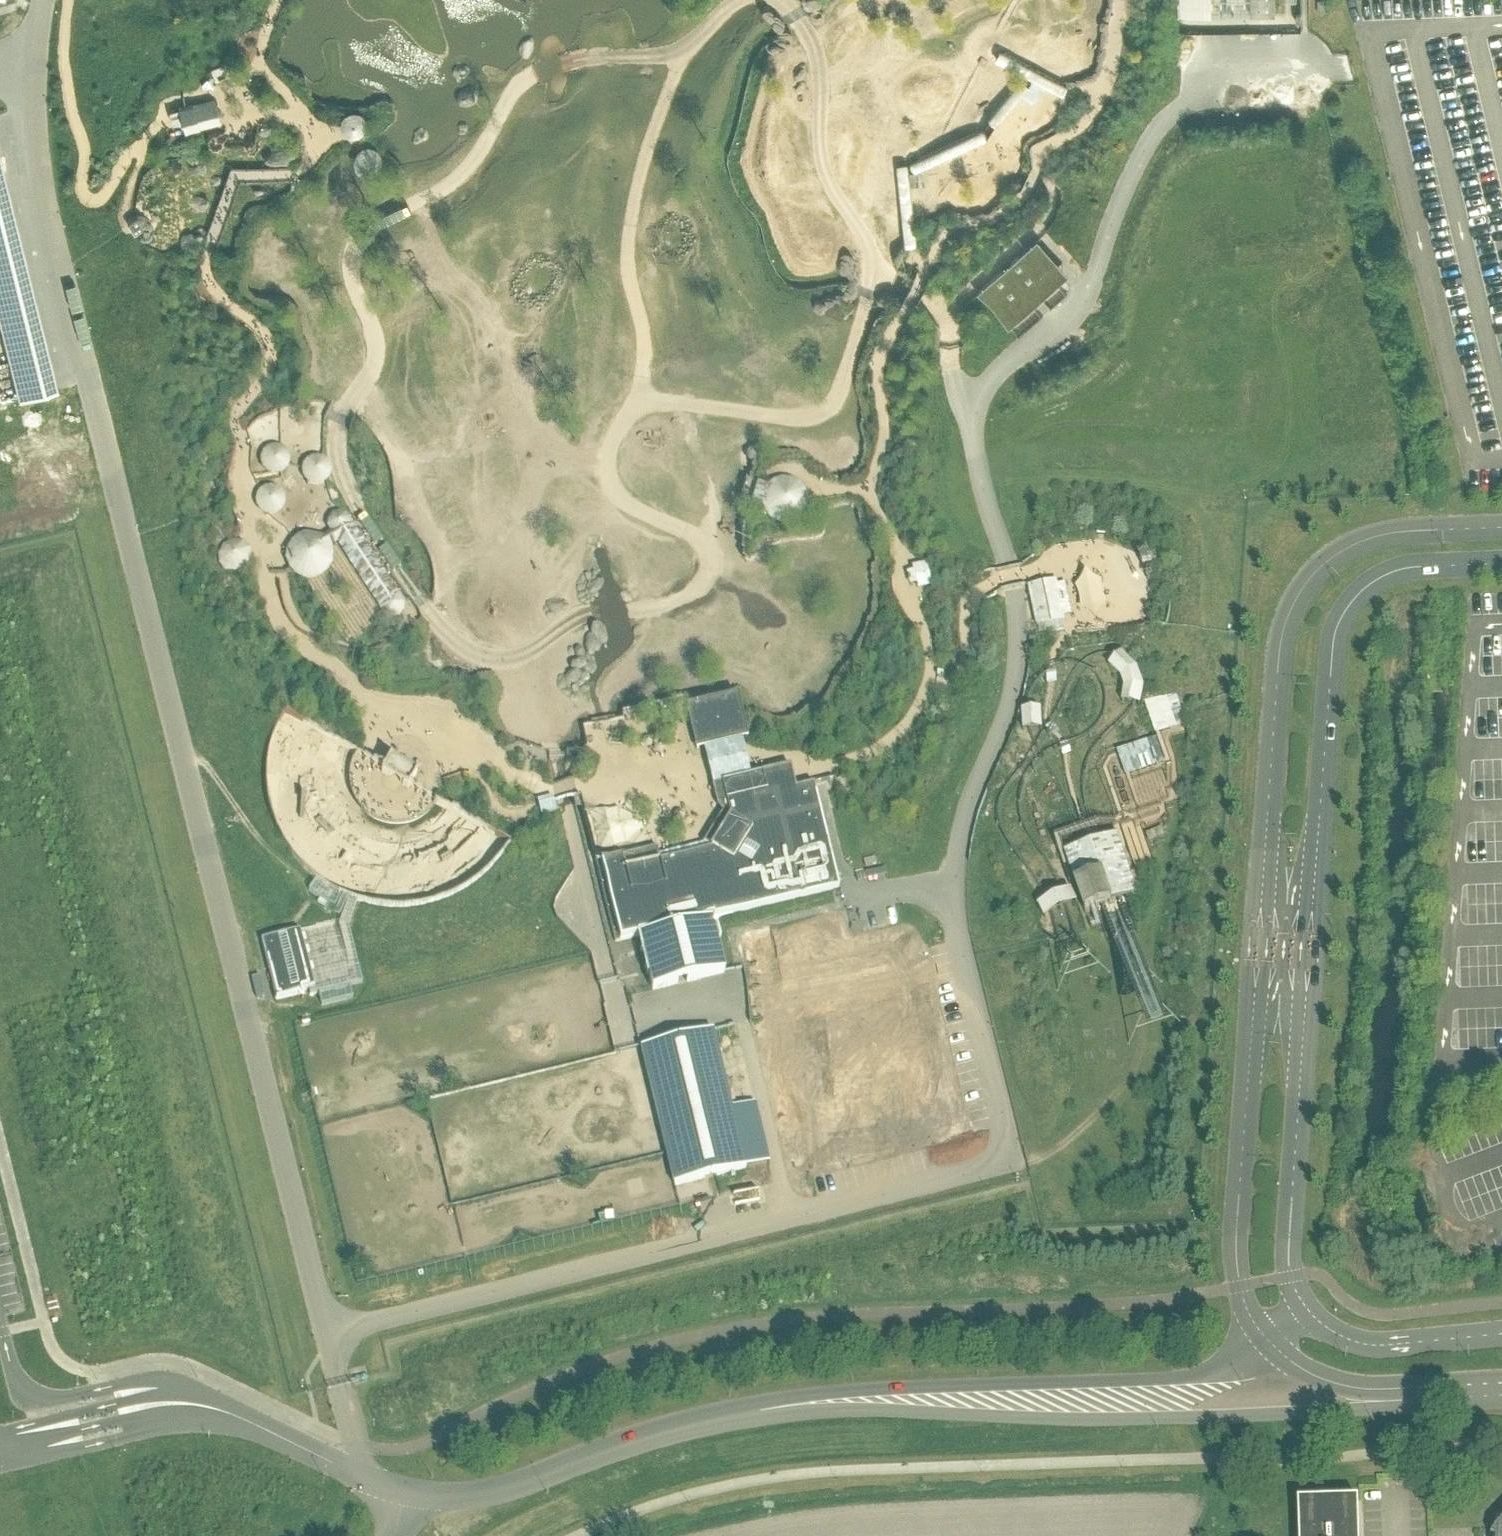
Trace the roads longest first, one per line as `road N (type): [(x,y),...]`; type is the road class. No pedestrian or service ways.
road 1 (track): [(783,0),(808,32),(819,63),(822,148),(870,257),(853,353),(840,391),(819,415),(781,419),(655,406),(628,418),(610,447),(614,492),(696,540),(708,577),(675,604),(591,614)]
road 2 (track): [(392,564),(350,496),(337,448),(341,419),(375,359),(353,281),(356,244),(381,218),(465,171),(527,76),(594,56),(683,50),(739,0)]
road 3 (tertiary): [(1501,1336),(1364,1346),(1314,1319),(1227,1370),(831,1394),(784,1408)]
road 4 (tertiary): [(784,1408),(1261,1415),(1390,1407),(1438,1390),(1501,1385)]
road 5 (tertiary): [(396,1535),(402,1494),(455,1498),(515,1489),(661,1434),(784,1408)]
road 6 (track): [(642,408),(644,345),(629,236),(641,173),(683,50)]
road 7 (track): [(591,614),(520,656),(494,659),(457,643),(392,564)]

